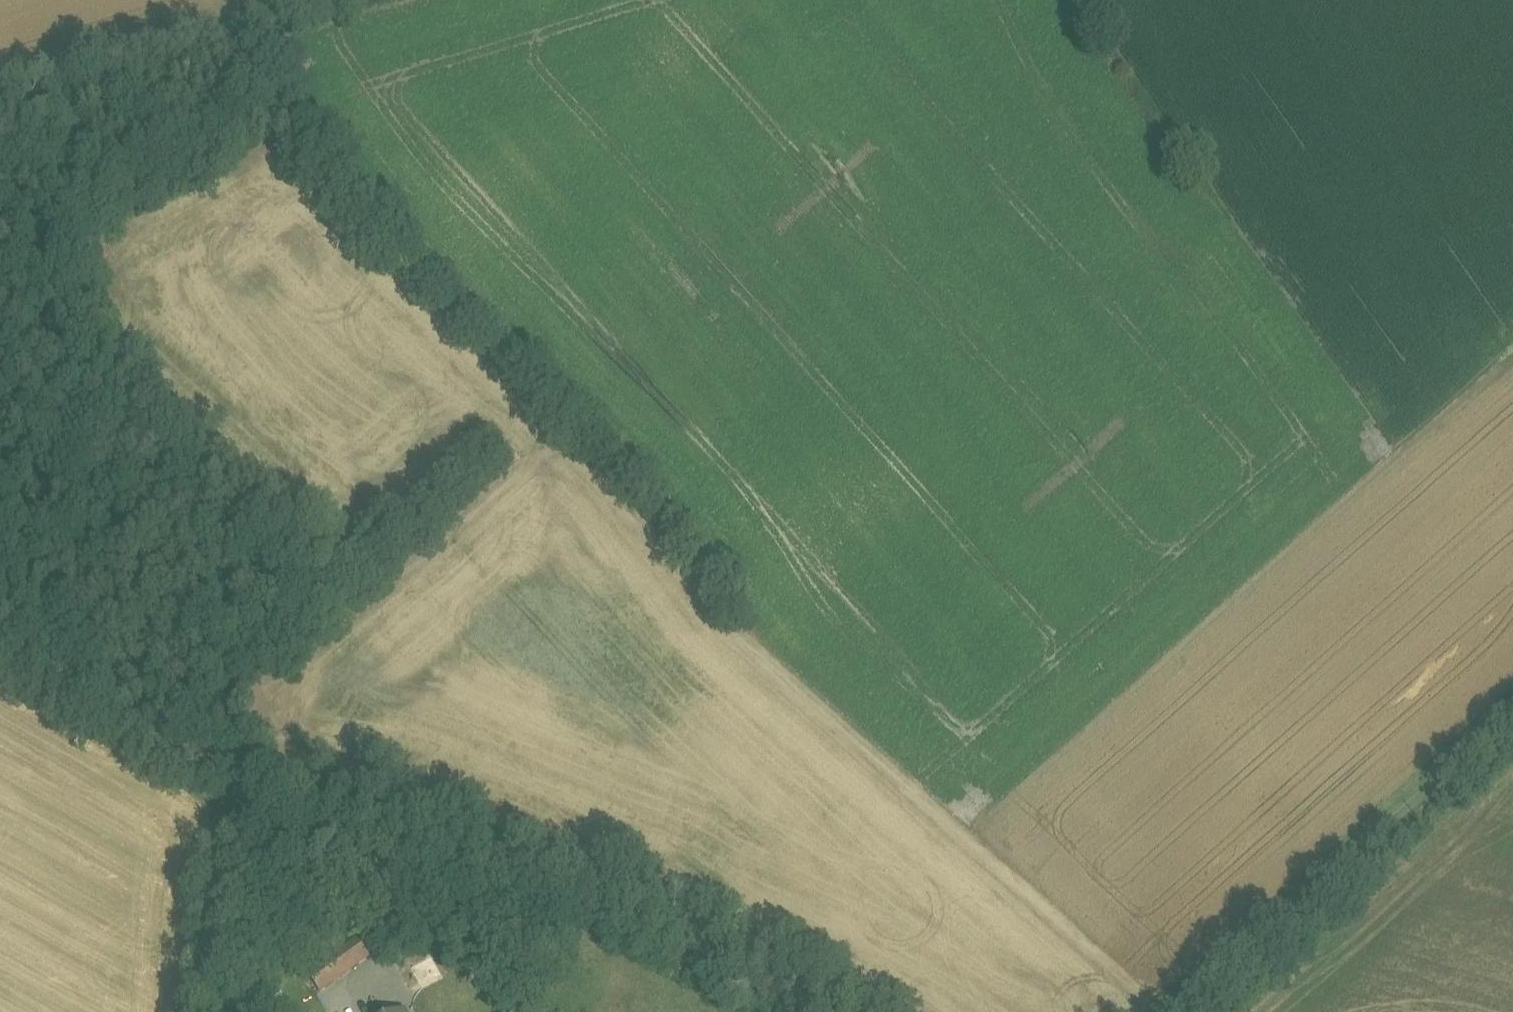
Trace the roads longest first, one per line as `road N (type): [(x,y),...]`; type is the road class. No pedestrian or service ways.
road 1 (unclassified): [(0,617),(326,829)]
road 2 (unclassified): [(0,100),(335,0)]

